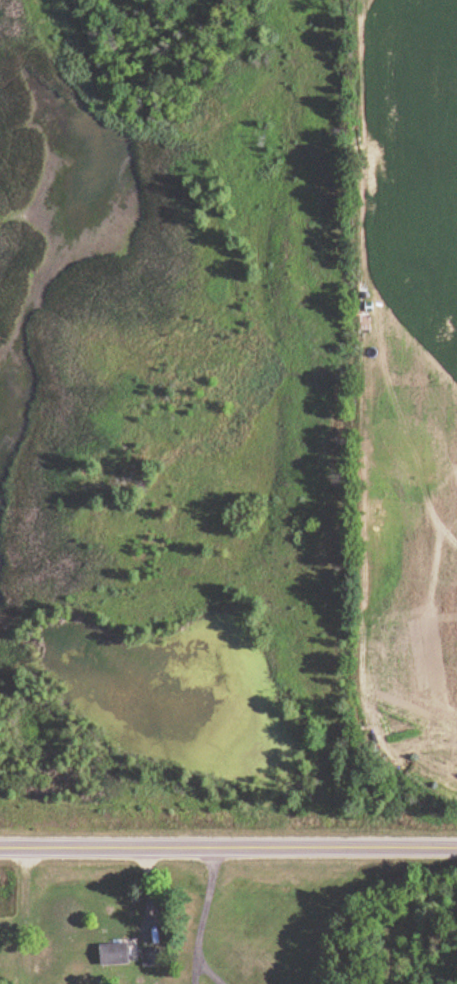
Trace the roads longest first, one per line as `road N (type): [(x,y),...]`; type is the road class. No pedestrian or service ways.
road 1 (tertiary): [(0,848),(456,849)]

